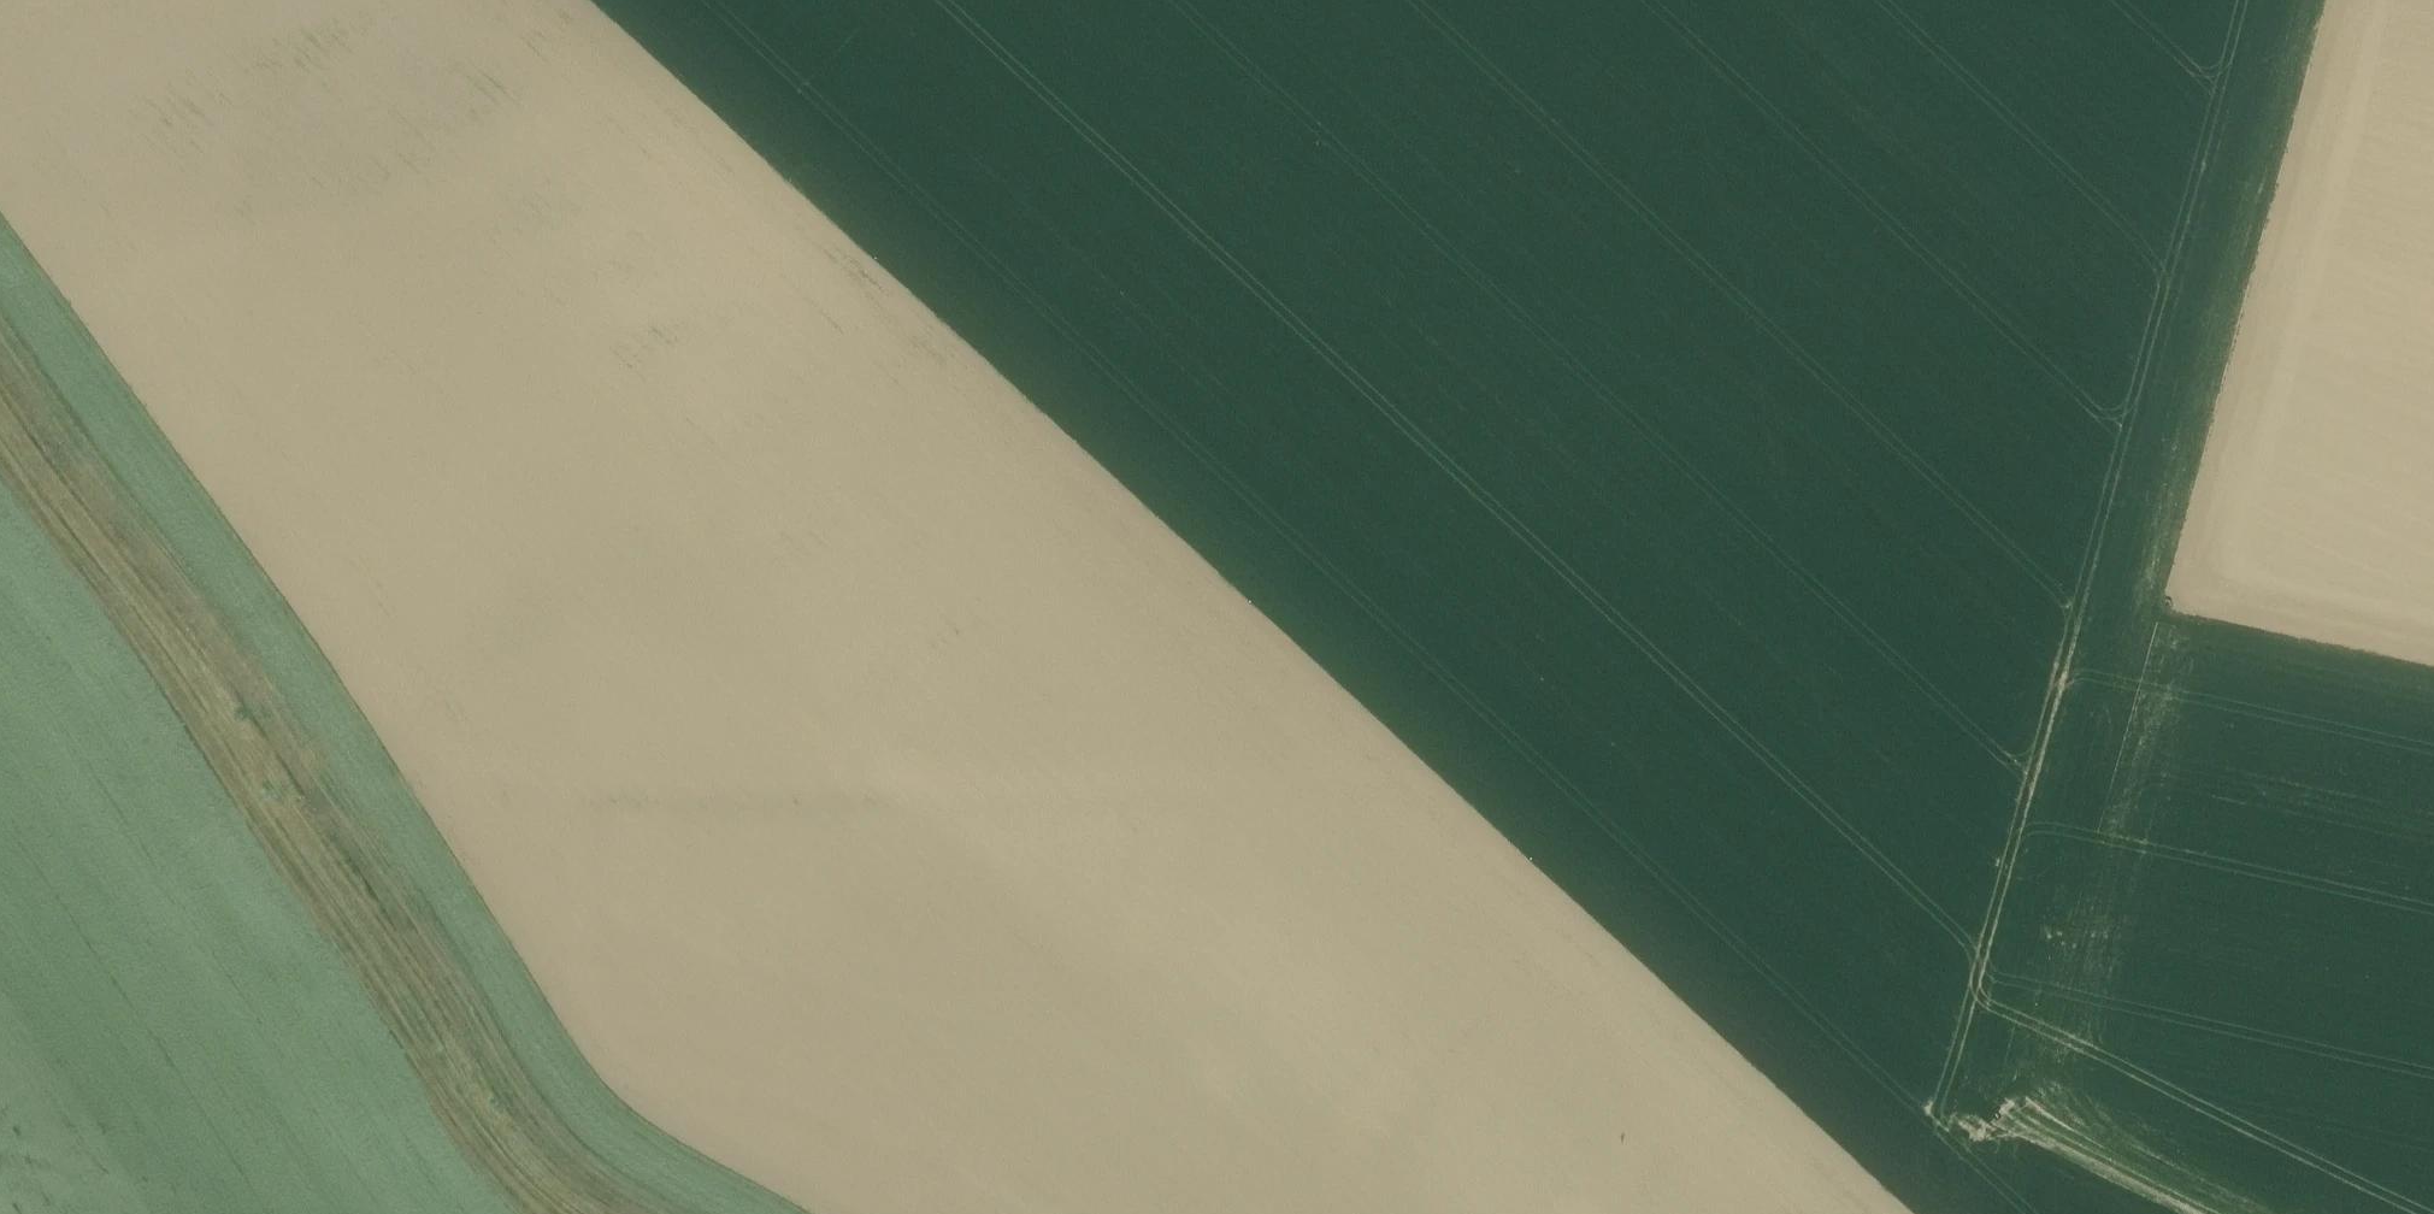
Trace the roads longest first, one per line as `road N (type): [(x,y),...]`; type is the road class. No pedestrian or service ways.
road 1 (track): [(2219,1213),(2008,1114)]

